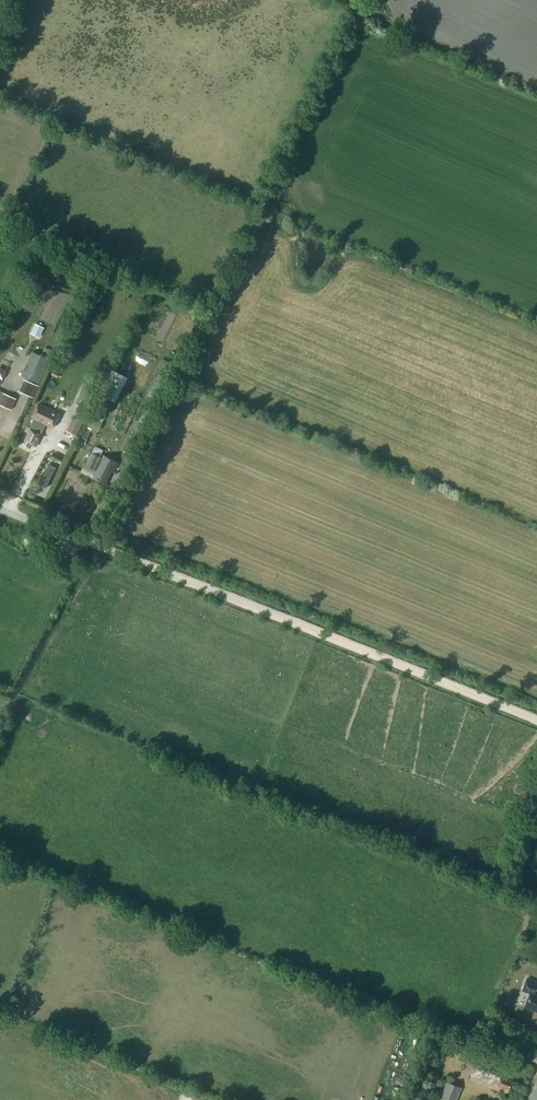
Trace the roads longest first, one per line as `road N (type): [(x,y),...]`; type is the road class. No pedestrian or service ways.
road 1 (track): [(536,721),(91,542)]

